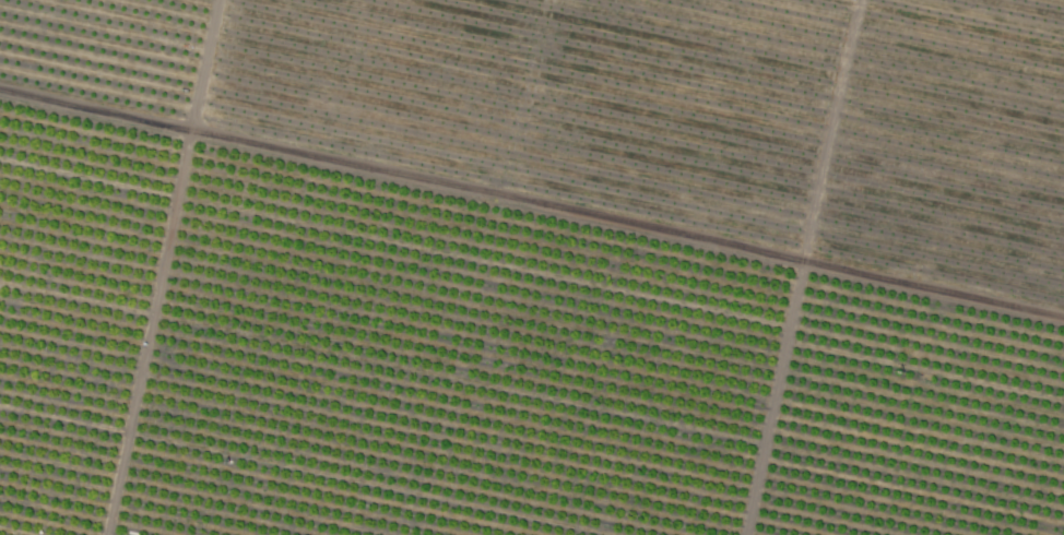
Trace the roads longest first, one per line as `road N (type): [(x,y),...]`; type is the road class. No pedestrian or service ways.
road 1 (track): [(542,0),(500,197),(0,90)]
road 2 (track): [(1063,321),(500,197)]
road 3 (track): [(223,0),(110,534)]

